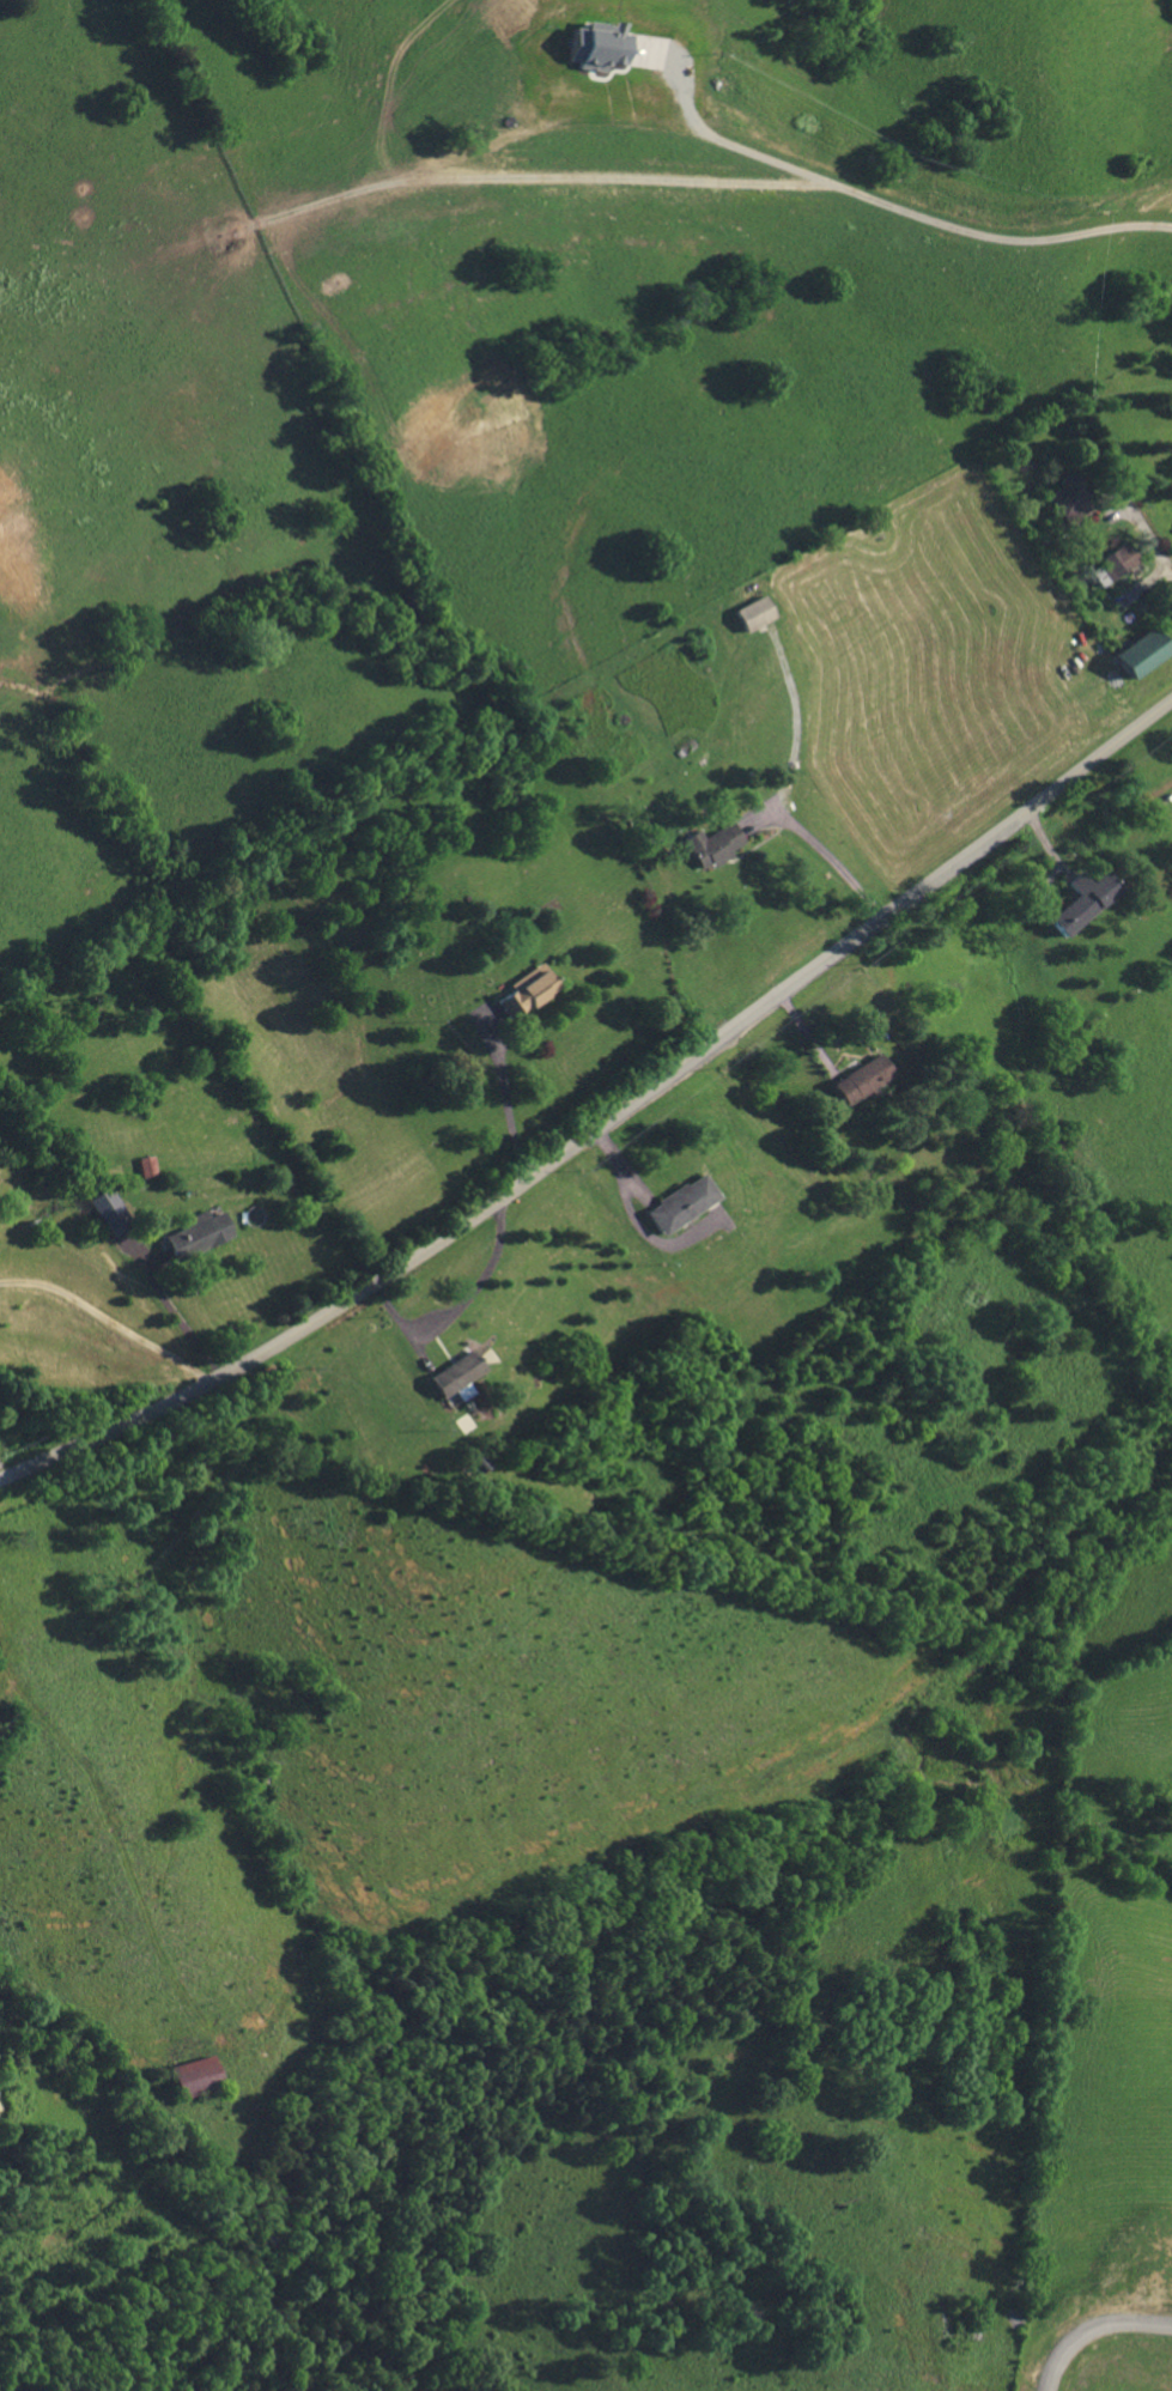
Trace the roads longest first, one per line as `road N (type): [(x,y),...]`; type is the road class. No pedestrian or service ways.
road 1 (residential): [(0,1481),(214,1383),(370,1292),(1171,706)]
road 2 (track): [(827,183),(433,177),(387,182),(225,231)]

